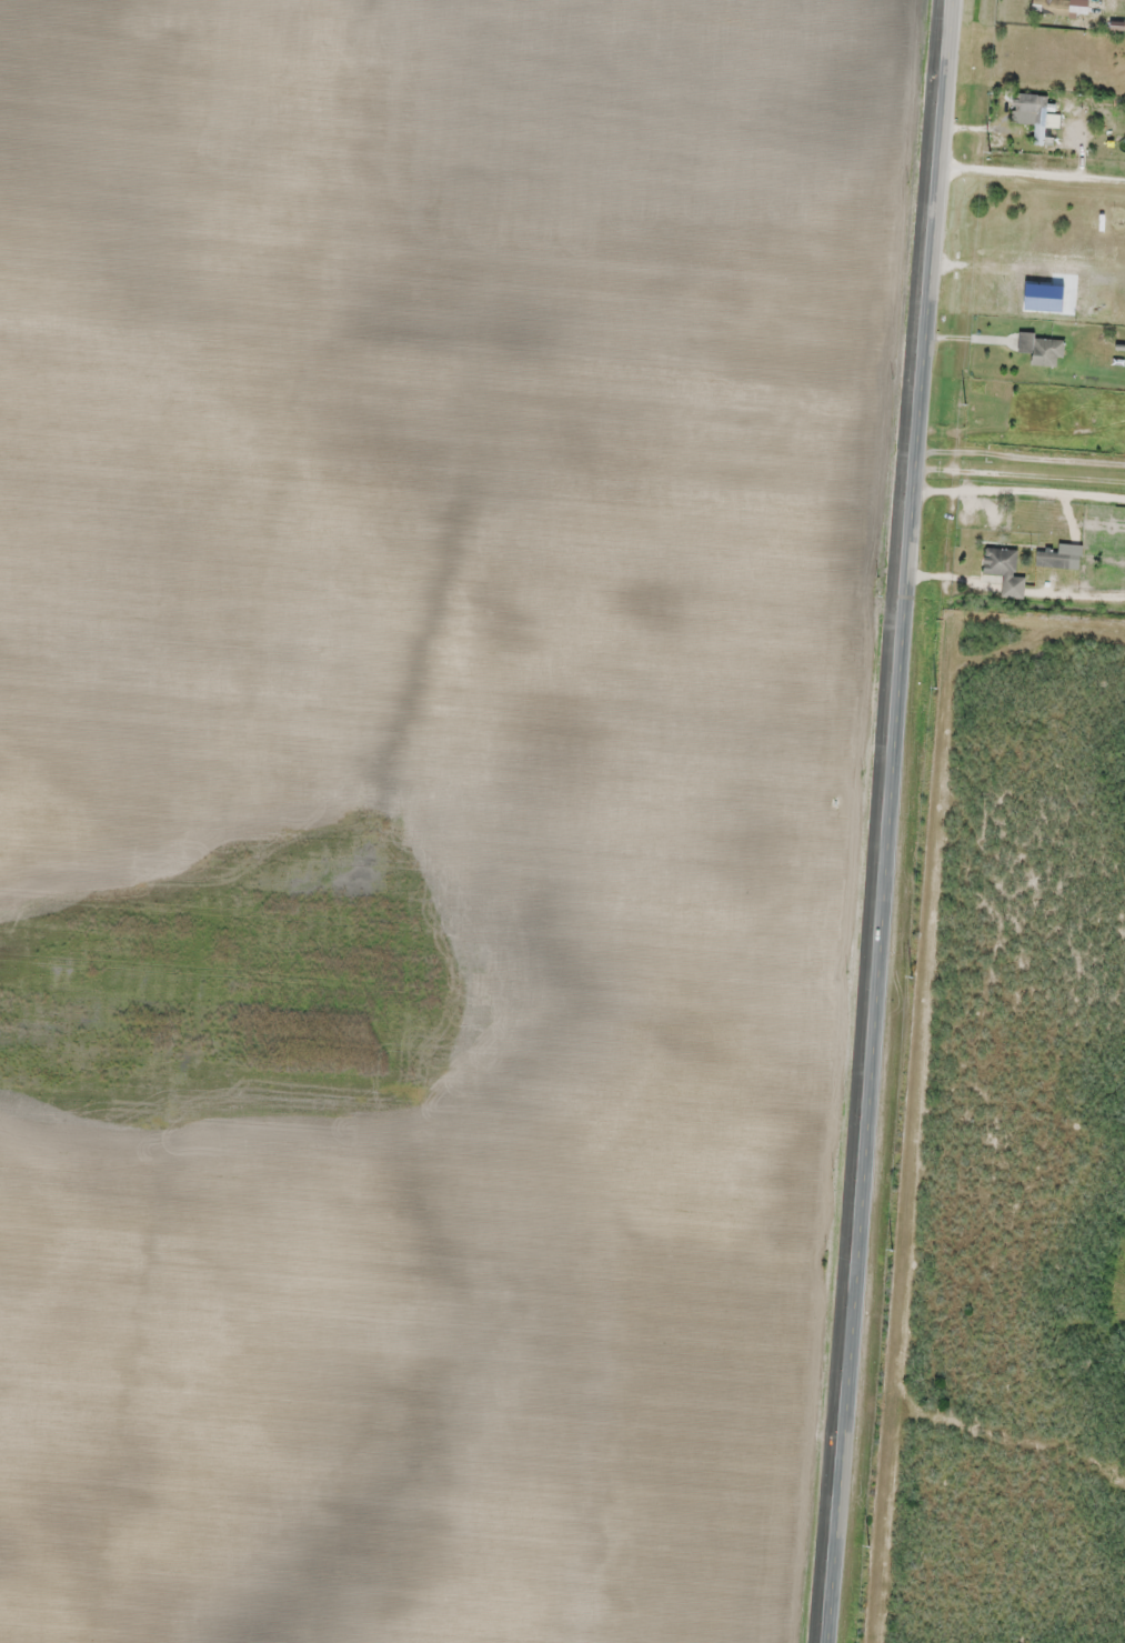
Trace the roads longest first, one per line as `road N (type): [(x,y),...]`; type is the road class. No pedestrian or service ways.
road 1 (secondary): [(827,1642),(955,0)]
road 2 (residential): [(1124,630),(907,613)]

